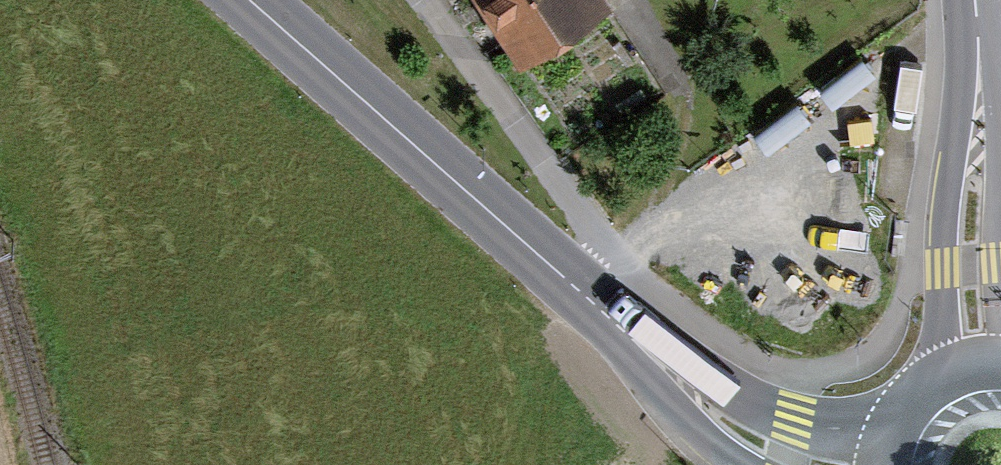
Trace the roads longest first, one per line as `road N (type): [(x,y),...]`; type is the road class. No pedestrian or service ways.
road 1 (primary): [(251,0),(613,319)]
road 2 (residential): [(421,0),(585,224),(613,319)]
road 3 (secondary): [(977,0),(976,366)]
road 4 (primary): [(613,319),(746,437),(817,464)]
road 5 (primary): [(976,366),(937,380),(906,407),(884,464)]

